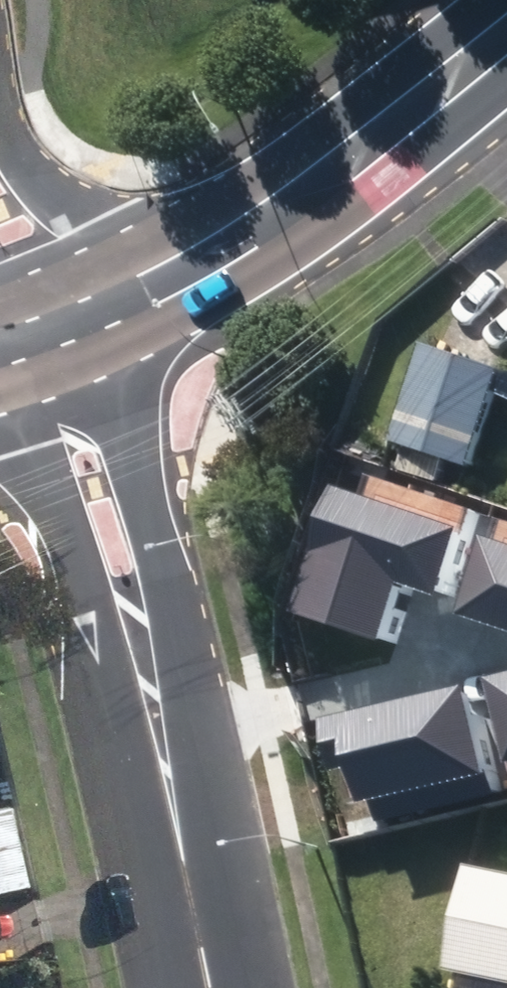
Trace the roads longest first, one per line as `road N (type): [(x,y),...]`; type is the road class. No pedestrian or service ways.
road 1 (secondary): [(37,339),(207,253),(506,28)]
road 2 (residential): [(37,339),(143,475),(167,600),(163,756)]
road 3 (residential): [(163,756),(70,605),(38,509),(37,339)]
road 4 (residential): [(207,987),(163,756)]
road 5 (tertiary): [(37,339),(0,195)]

